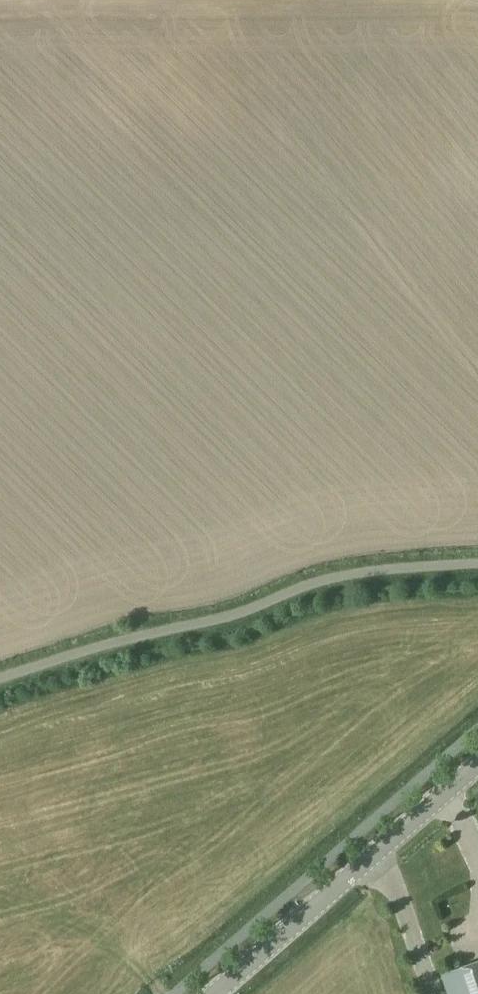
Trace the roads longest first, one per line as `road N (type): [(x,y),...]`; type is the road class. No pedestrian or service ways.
road 1 (tertiary): [(209,993),(477,764)]

